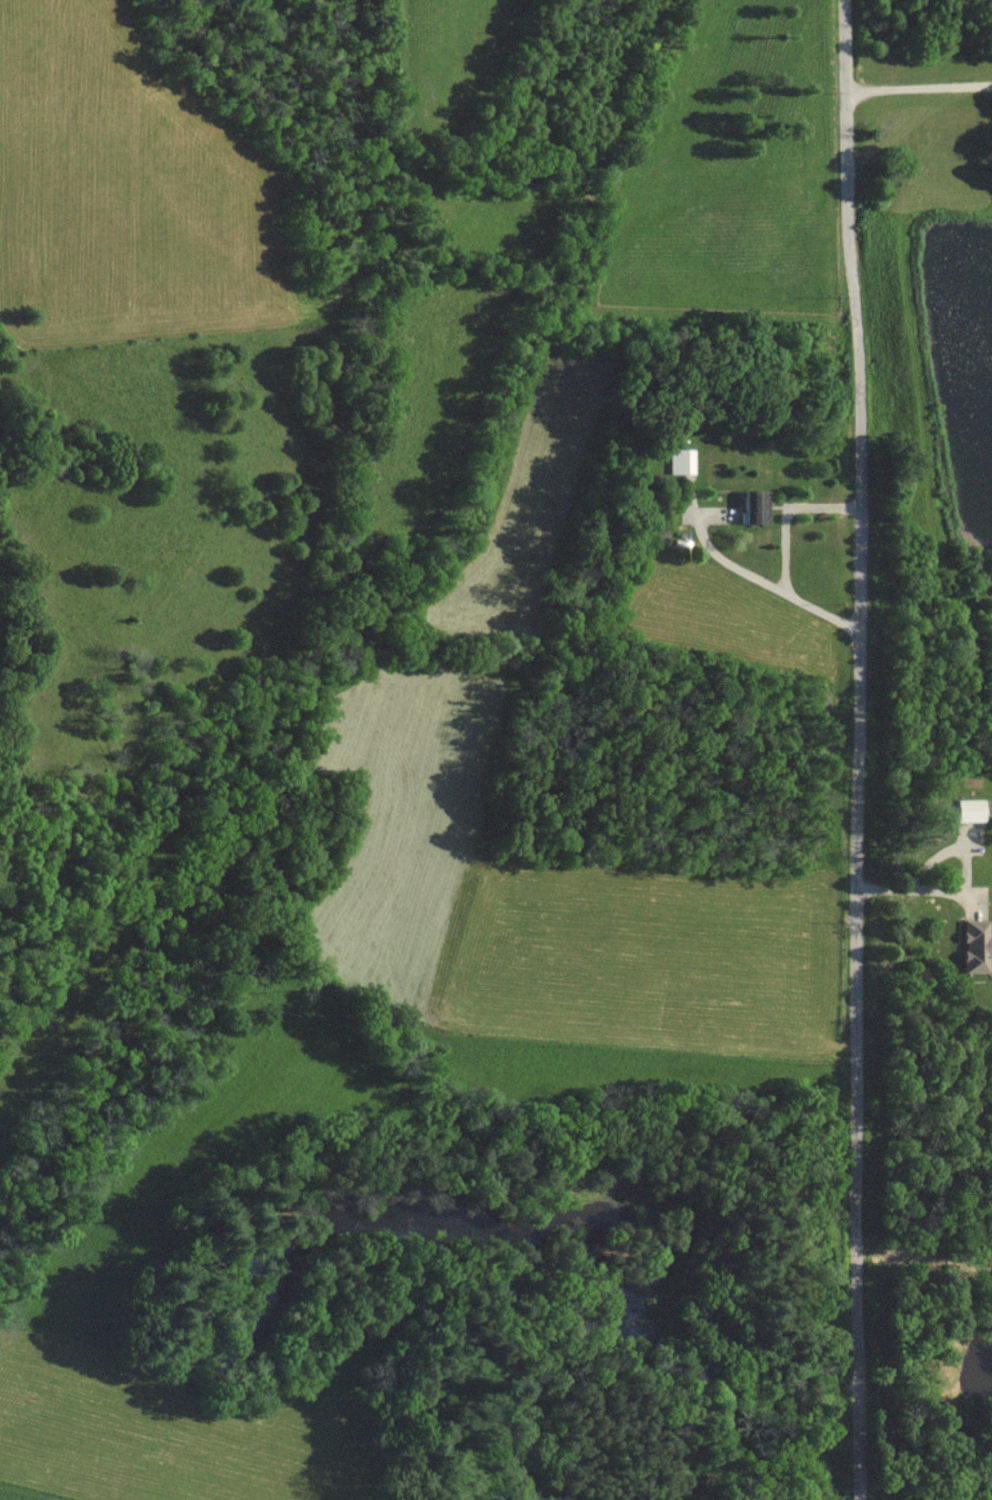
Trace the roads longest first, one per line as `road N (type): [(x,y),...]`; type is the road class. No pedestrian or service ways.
road 1 (residential): [(846,1499),(859,449),(844,0)]

